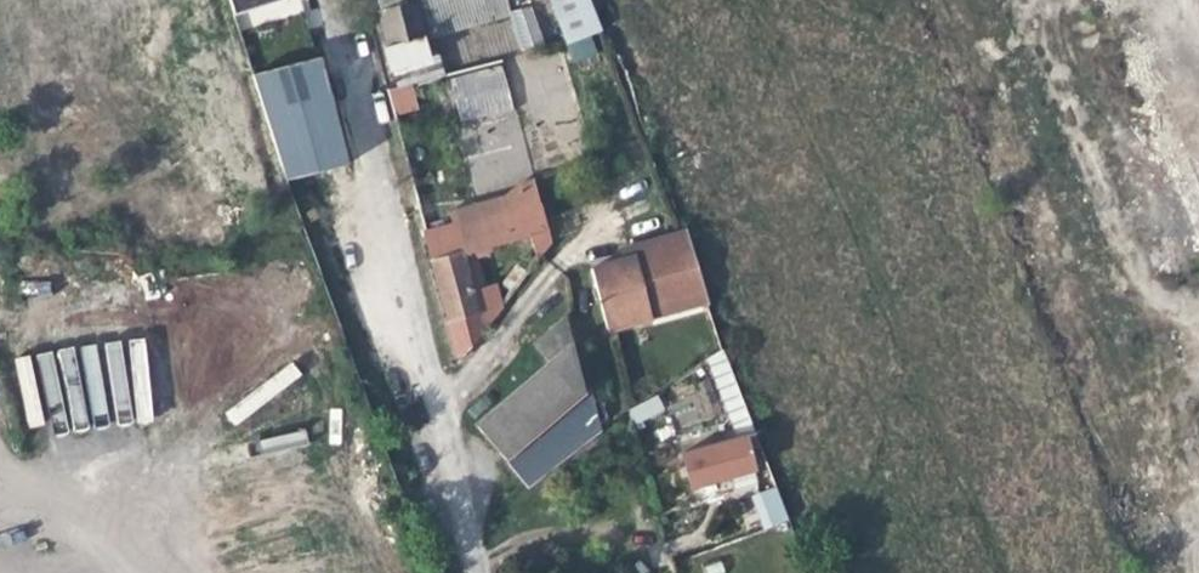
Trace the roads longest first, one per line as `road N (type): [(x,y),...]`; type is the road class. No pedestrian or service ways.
road 1 (residential): [(333,0),(437,412)]
road 2 (residential): [(437,412),(635,155)]
road 3 (residential): [(437,412),(477,572)]

